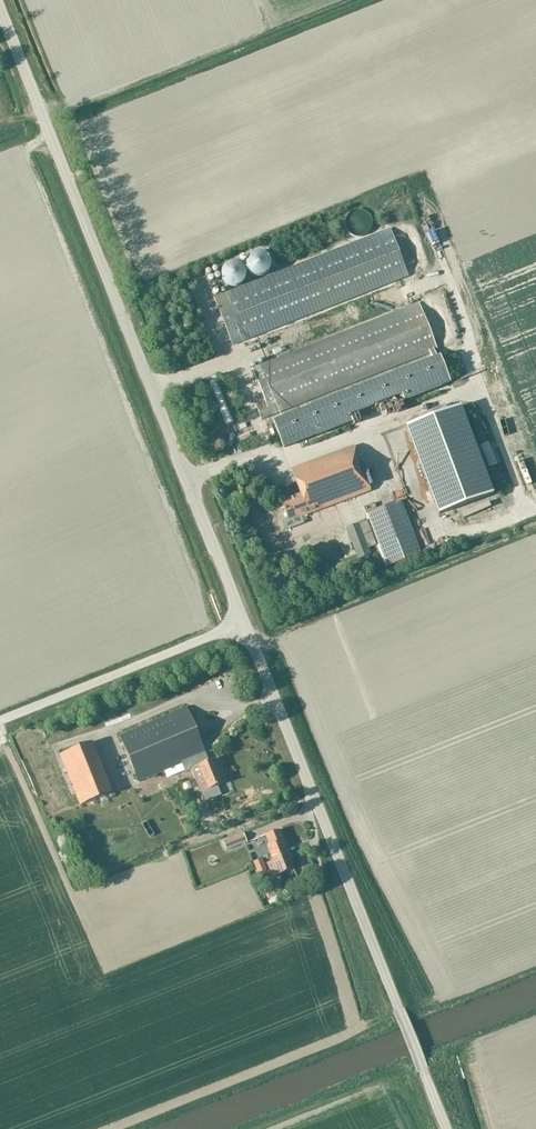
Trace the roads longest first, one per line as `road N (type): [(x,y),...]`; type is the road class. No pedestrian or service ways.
road 1 (unclassified): [(447,1128),(0,10)]
road 2 (track): [(431,229),(528,515)]

